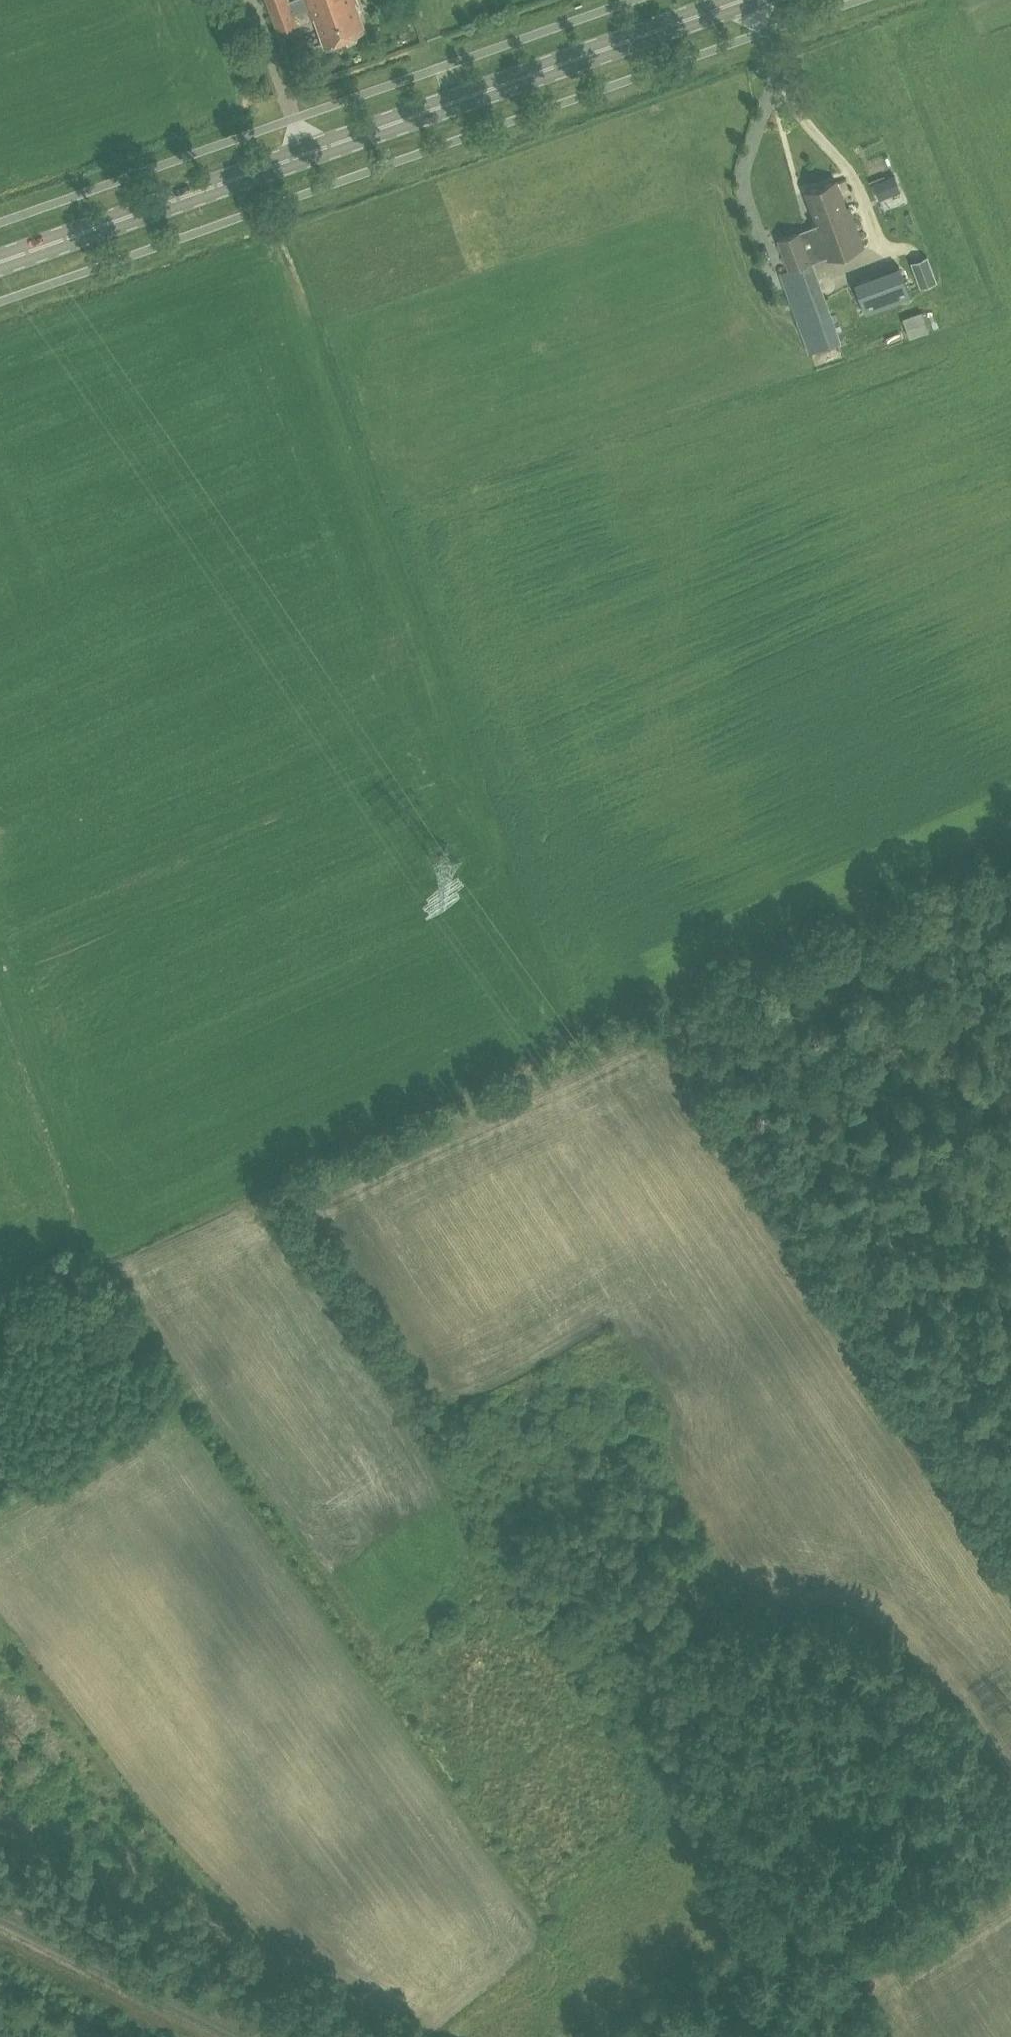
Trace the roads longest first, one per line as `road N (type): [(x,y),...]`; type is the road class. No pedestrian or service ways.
road 1 (secondary): [(0,259),(735,0)]

